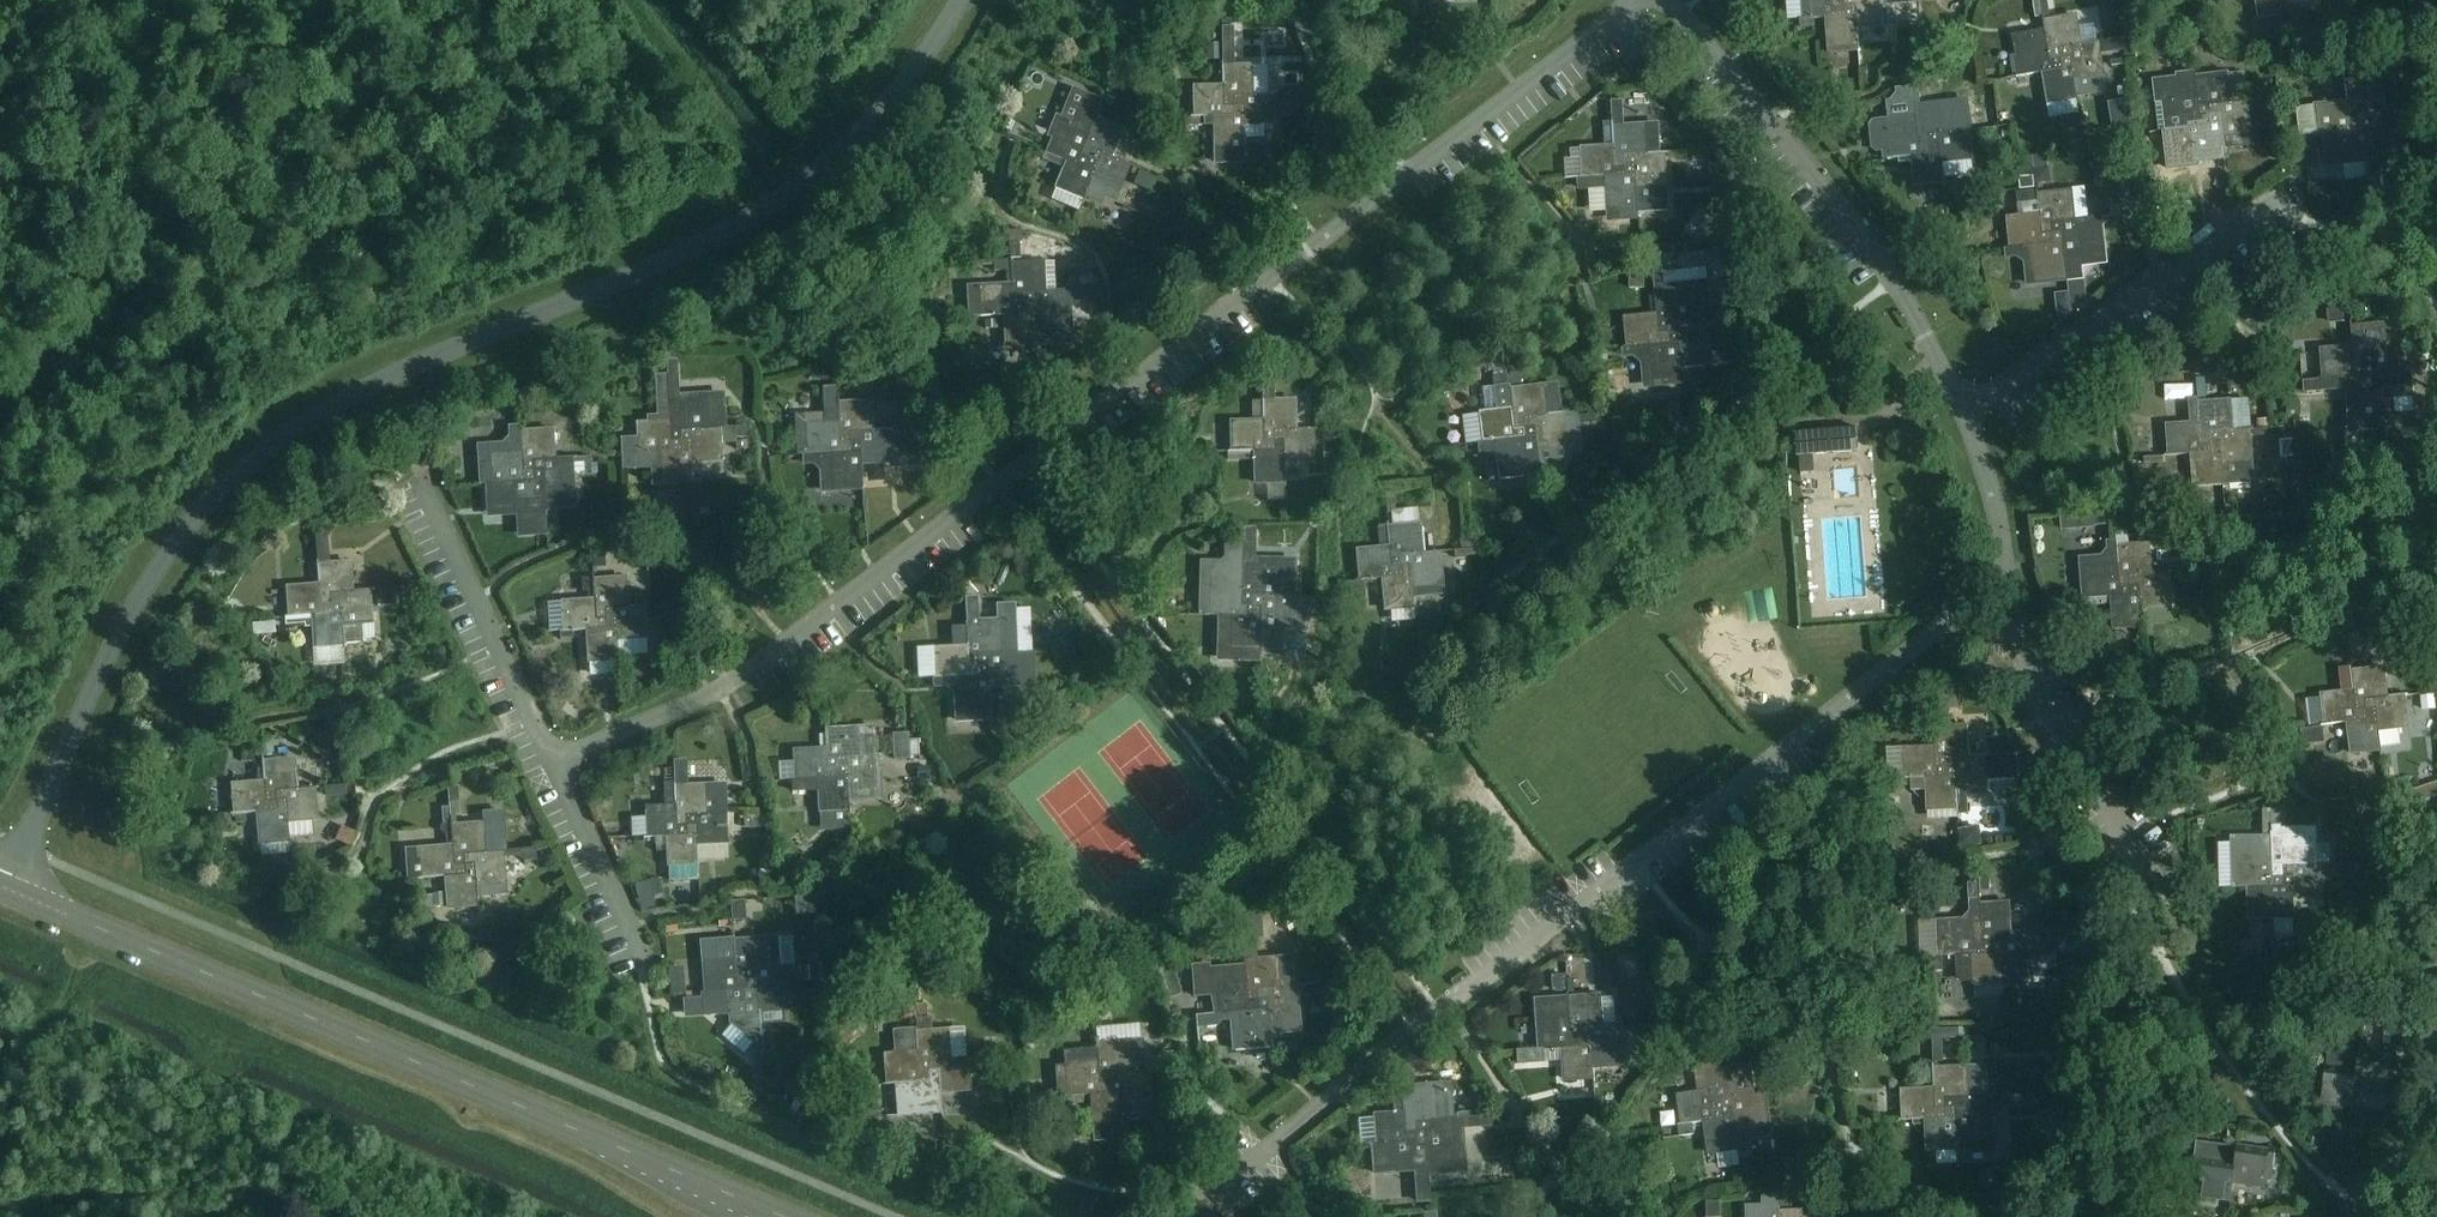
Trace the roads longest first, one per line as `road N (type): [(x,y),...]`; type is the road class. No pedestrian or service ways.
road 1 (unclassified): [(3,889),(151,573),(205,500),(278,441),(376,383),(706,240),(812,176),(884,110),(960,0)]
road 2 (tertiary): [(780,1216),(3,889)]
road 3 (unclassified): [(2142,874),(2030,651),(1950,406)]
road 4 (unclassified): [(1950,406),(1893,280),(1690,23),(1661,0)]
road 5 (unclassified): [(1950,406),(2295,180)]
road 6 (unclassified): [(2349,1216),(2365,1174),(2436,1122)]

